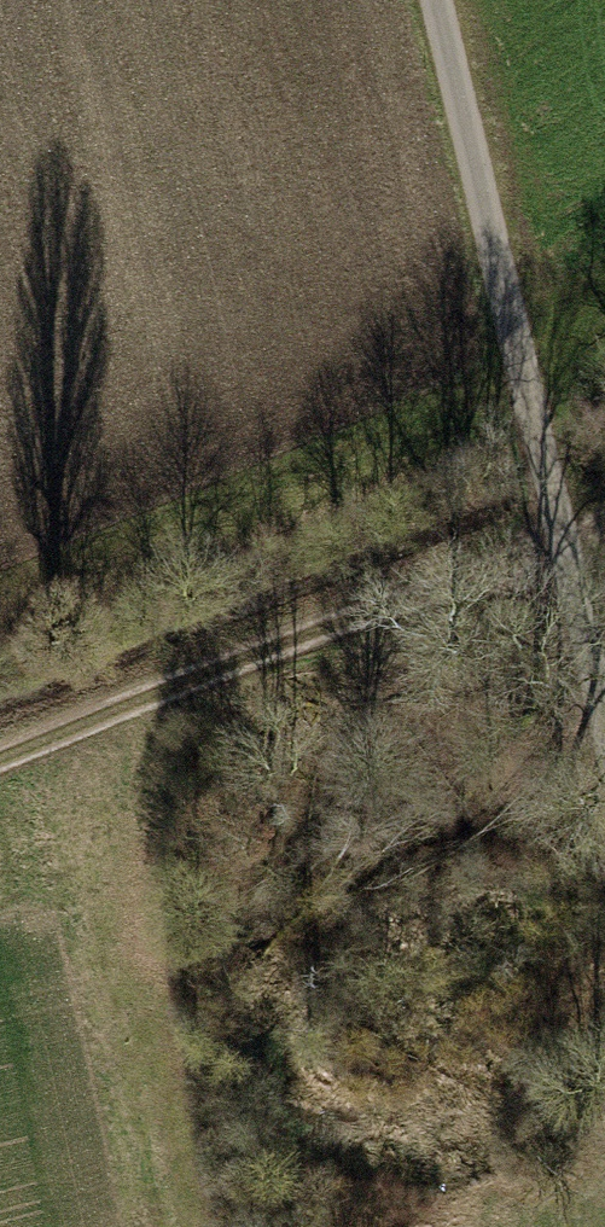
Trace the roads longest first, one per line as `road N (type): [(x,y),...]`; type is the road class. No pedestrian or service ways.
road 1 (track): [(437,0),(553,528),(604,725)]
road 2 (track): [(604,496),(553,528),(0,744)]

